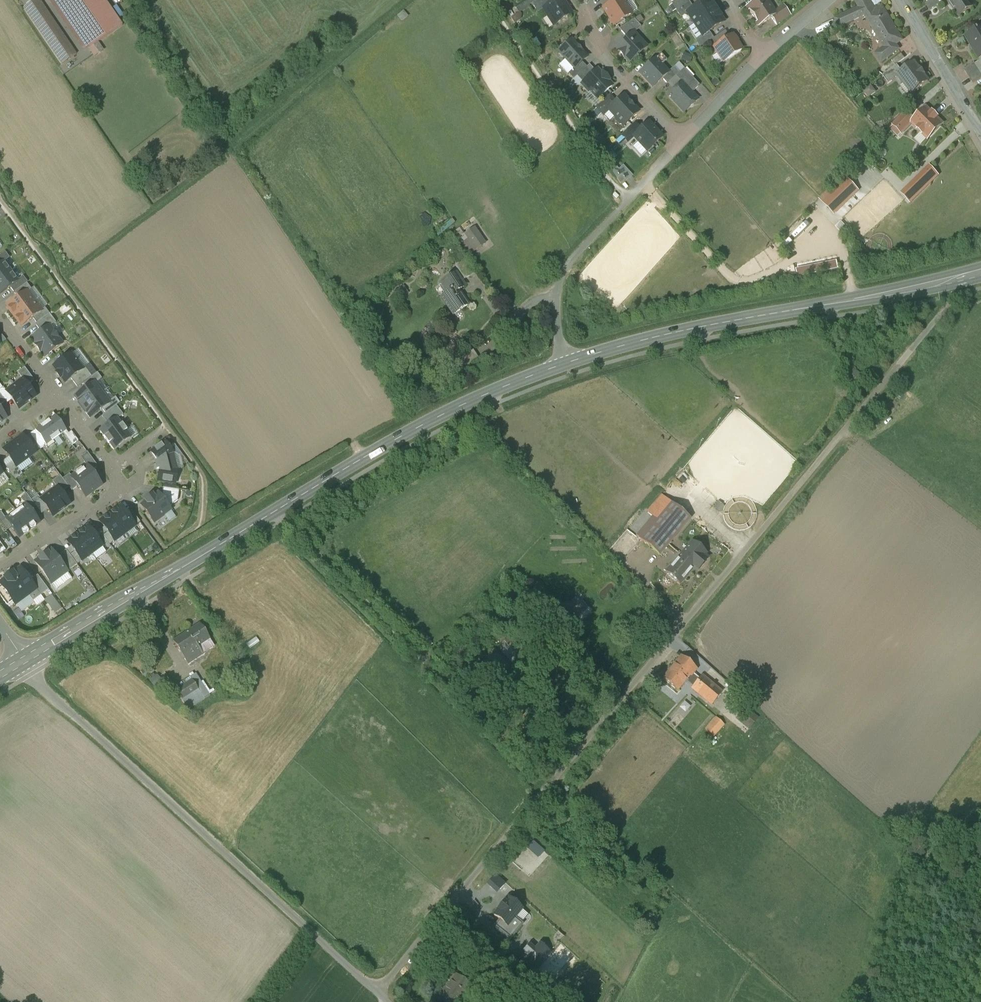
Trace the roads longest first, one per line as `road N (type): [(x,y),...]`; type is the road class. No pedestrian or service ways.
road 1 (unclassified): [(377,992),(899,366)]
road 2 (tertiary): [(566,364),(383,446),(24,661)]
road 3 (unclassified): [(24,661),(377,992)]
road 4 (tertiary): [(980,275),(673,333),(566,364)]
road 5 (residential): [(566,364),(555,307),(565,270),(683,142)]
road 6 (residential): [(57,397),(120,484),(118,494),(0,565)]
road 7 (residential): [(683,142),(603,53),(577,0)]
road 8 (track): [(869,1001),(915,844)]
road 9 (residential): [(980,135),(900,0)]

